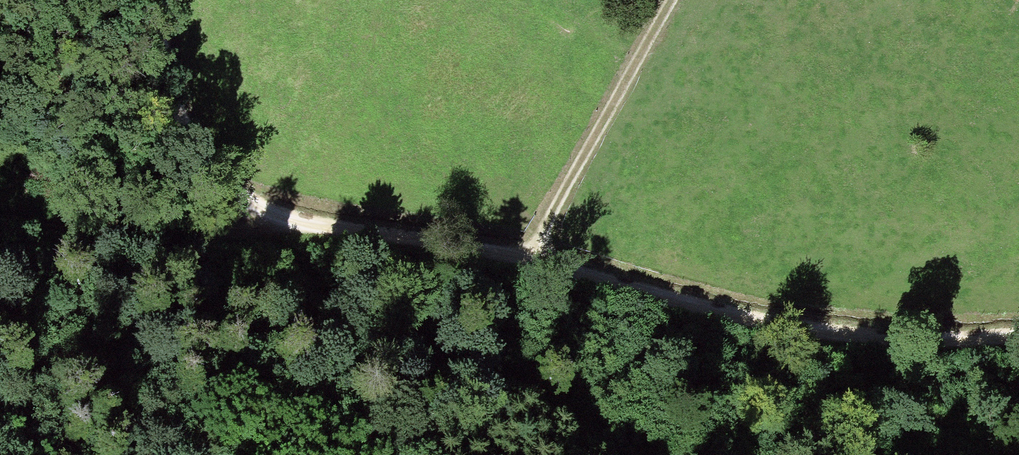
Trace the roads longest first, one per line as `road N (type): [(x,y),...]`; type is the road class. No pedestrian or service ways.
road 1 (unclassified): [(168,0),(178,113),(197,152),(267,218),(534,259),(795,329),(1018,333)]
road 2 (track): [(534,259),(670,0)]
road 3 (track): [(267,218),(198,238),(45,235),(0,226)]

